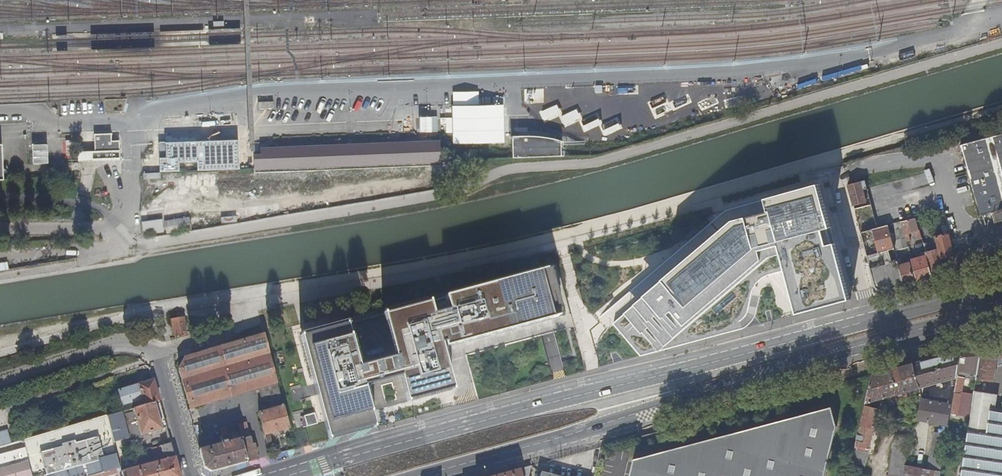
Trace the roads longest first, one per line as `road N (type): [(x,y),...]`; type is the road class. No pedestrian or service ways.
road 1 (primary): [(871,319),(286,475)]
road 2 (primary): [(420,475),(1001,310)]
road 3 (unclassified): [(0,385),(106,348),(149,350),(164,363),(195,475)]
road 4 (residential): [(871,319),(833,180)]
road 5 (primary): [(1001,287),(871,319)]

